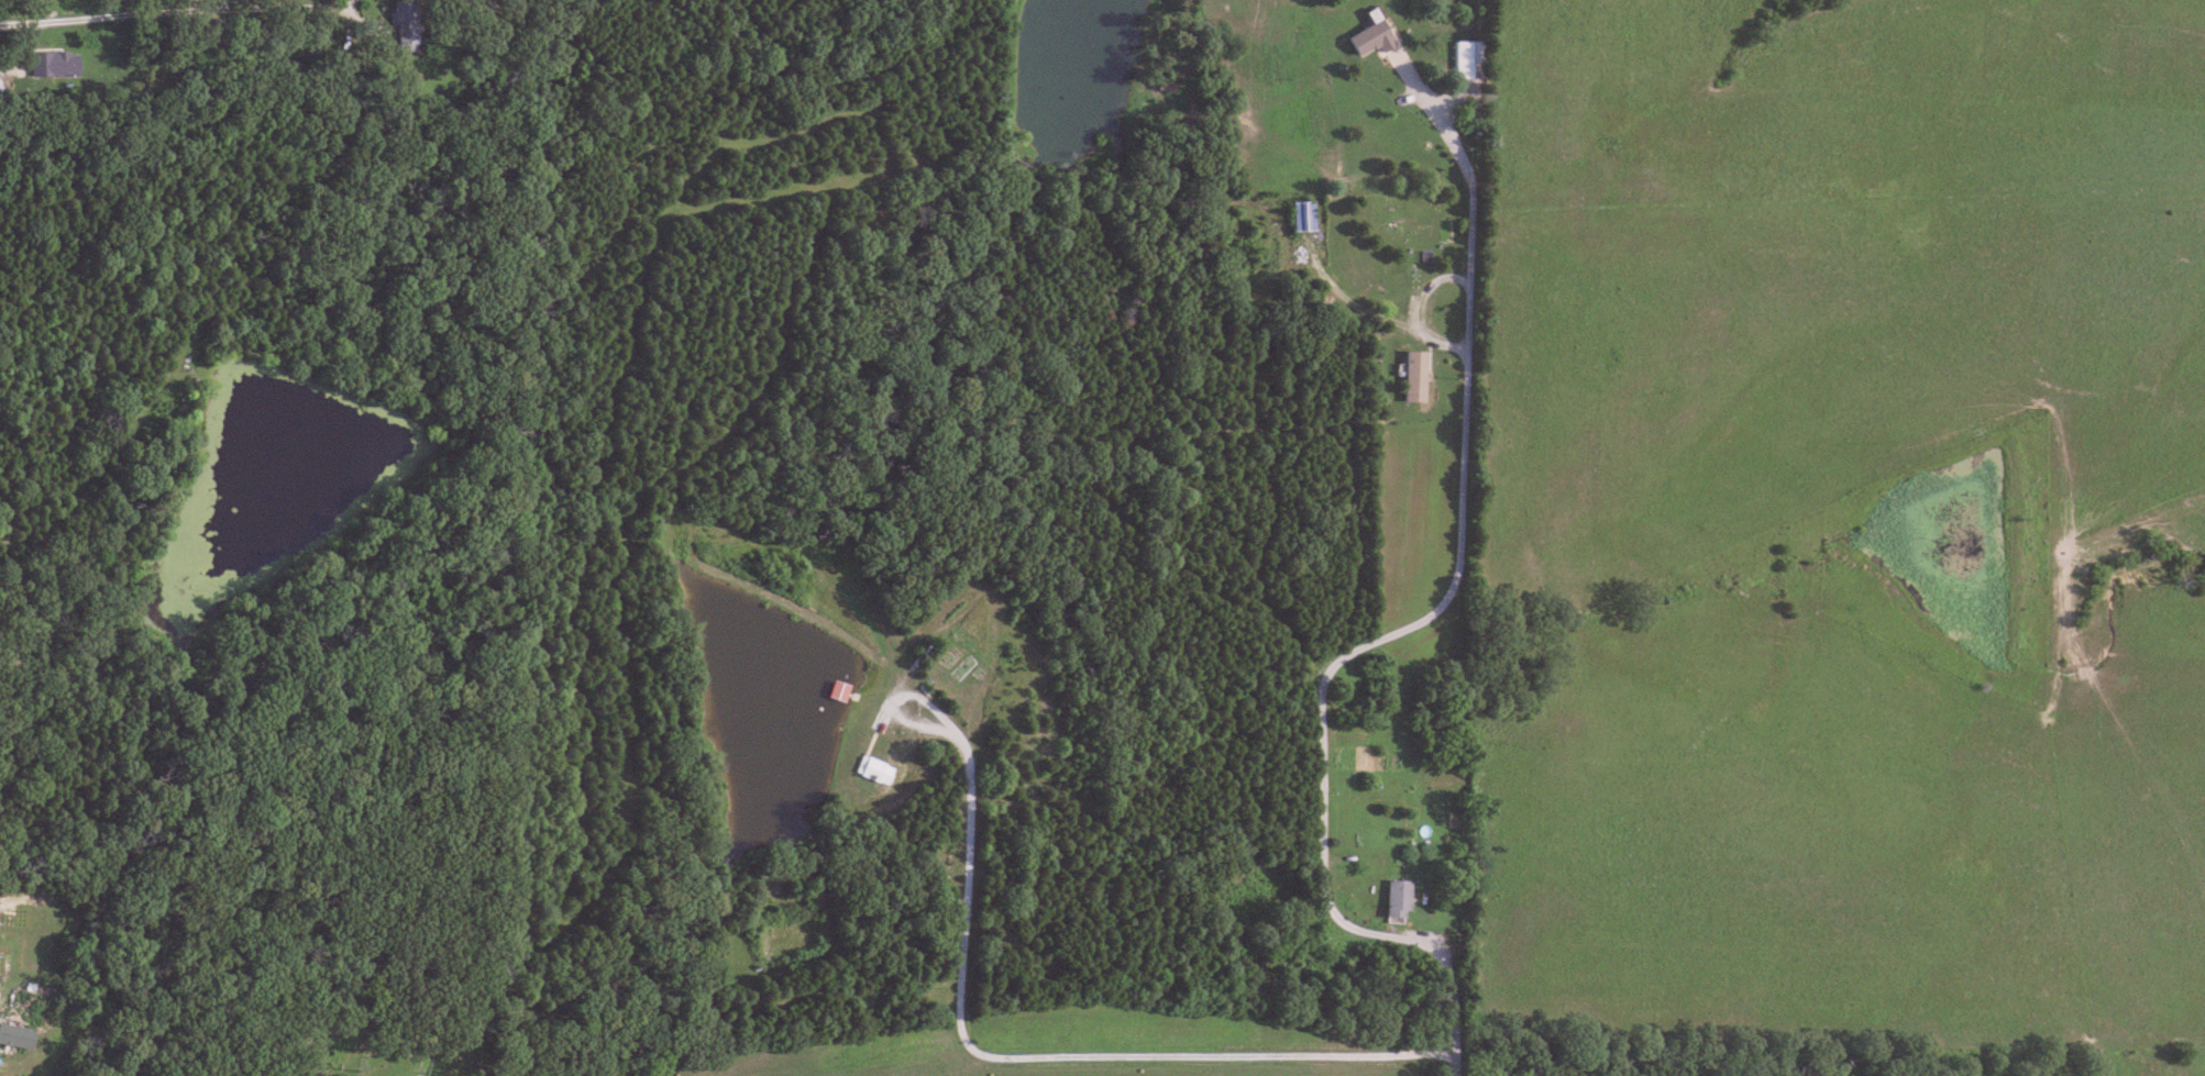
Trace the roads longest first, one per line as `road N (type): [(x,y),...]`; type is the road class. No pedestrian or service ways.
road 1 (residential): [(0,35),(451,29)]

